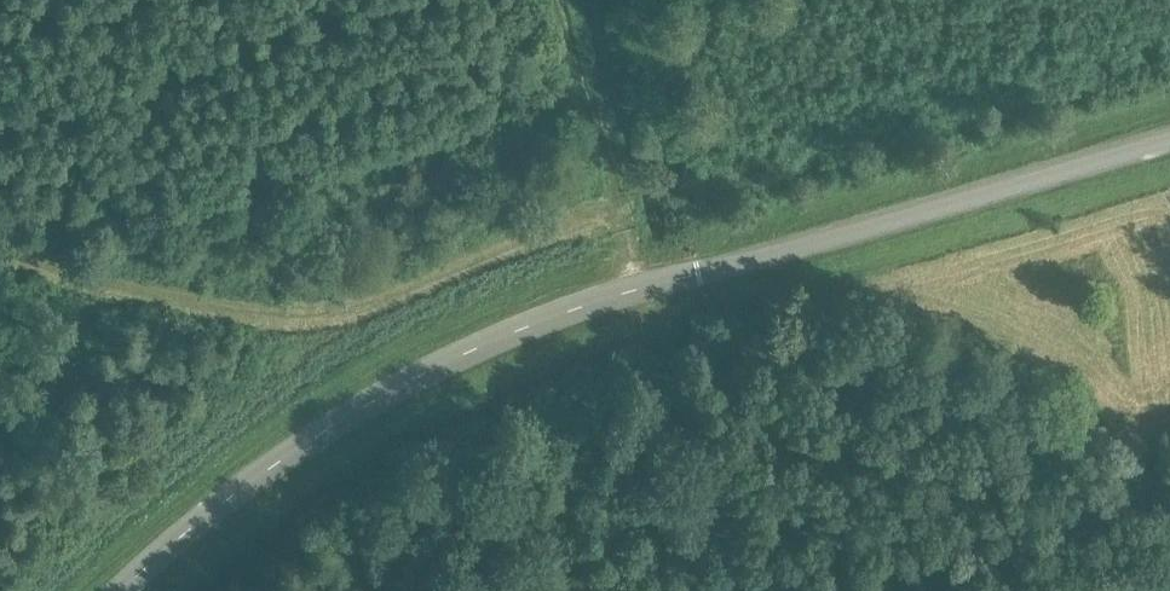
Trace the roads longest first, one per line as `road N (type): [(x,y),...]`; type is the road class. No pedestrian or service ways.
road 1 (unclassified): [(129,590),(294,454),(430,369),(638,289),(1169,143)]
road 2 (track): [(561,0),(728,590)]

